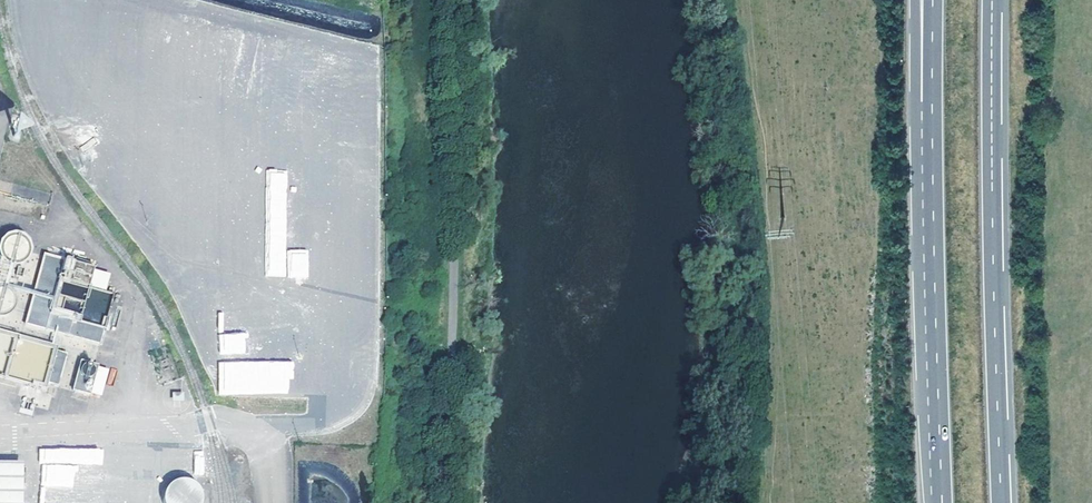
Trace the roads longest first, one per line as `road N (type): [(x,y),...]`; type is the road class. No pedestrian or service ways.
road 1 (motorway): [(1001,502),(992,0)]
road 2 (motorway): [(928,167),(938,502)]
road 3 (motorway): [(916,0),(928,167)]
road 4 (motorway): [(933,0),(928,167)]

